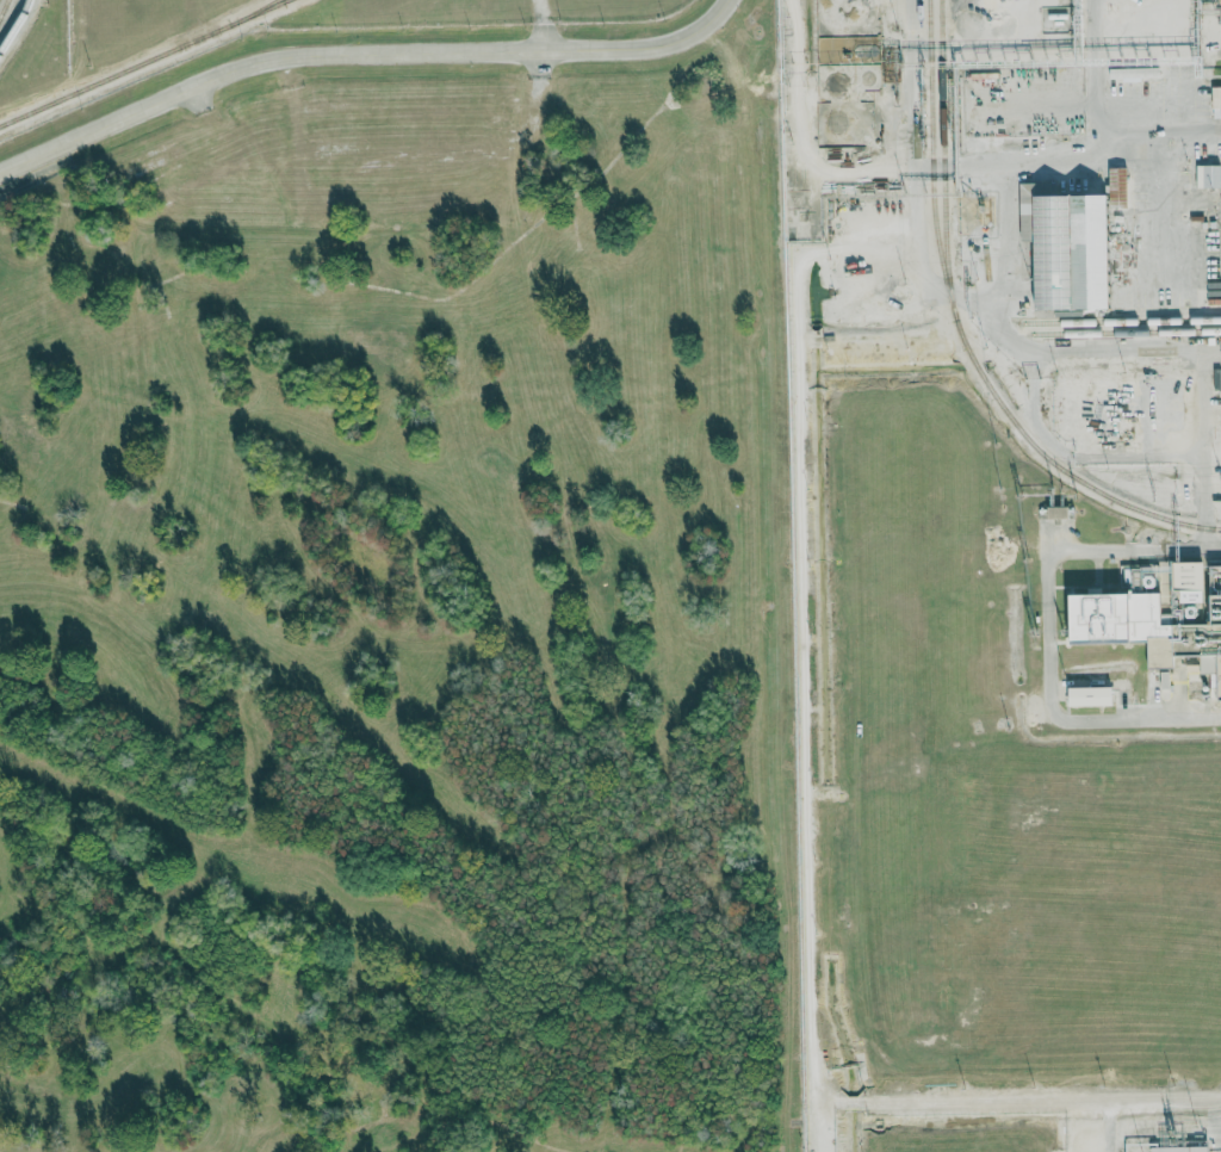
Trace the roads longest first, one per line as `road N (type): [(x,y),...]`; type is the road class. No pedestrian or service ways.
road 1 (residential): [(735,0),(676,44),(238,70),(0,177)]

